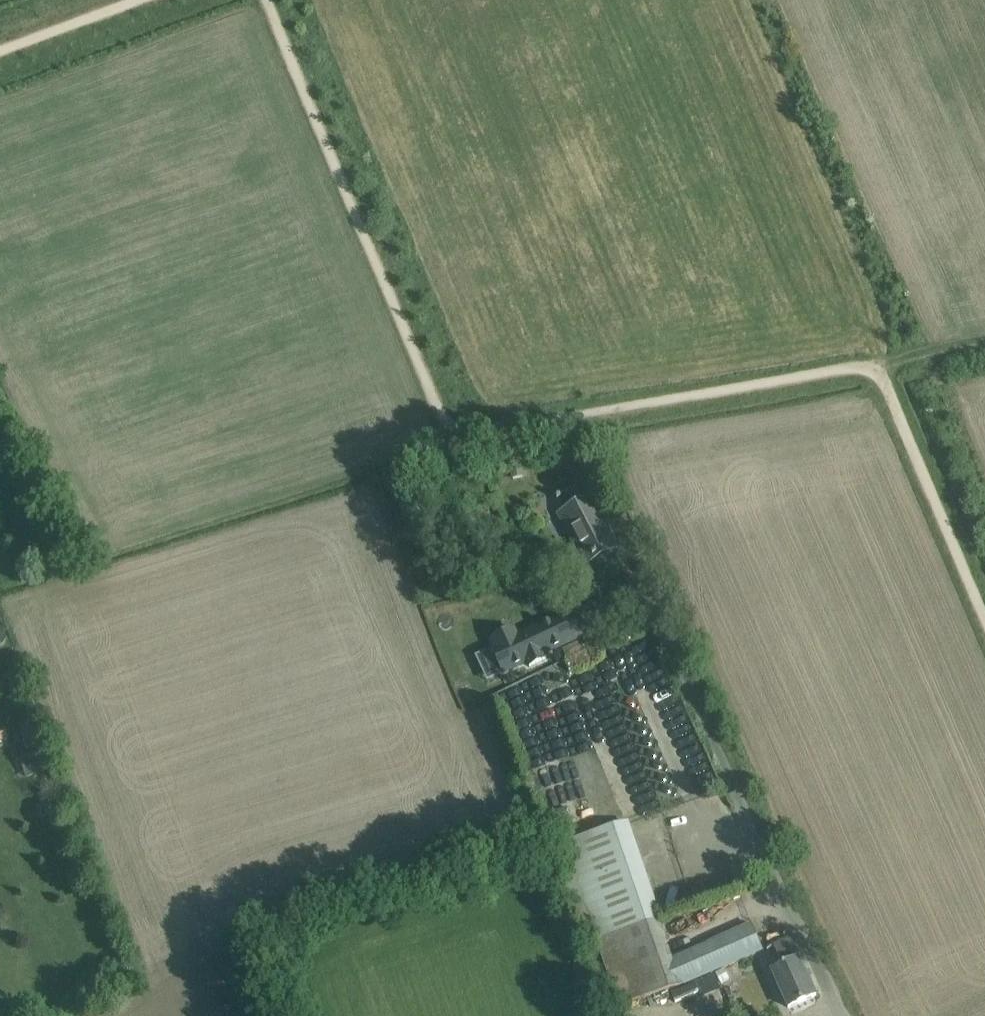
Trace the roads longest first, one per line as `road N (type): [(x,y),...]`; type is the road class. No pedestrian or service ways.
road 1 (unclassified): [(839,1015),(652,598)]

